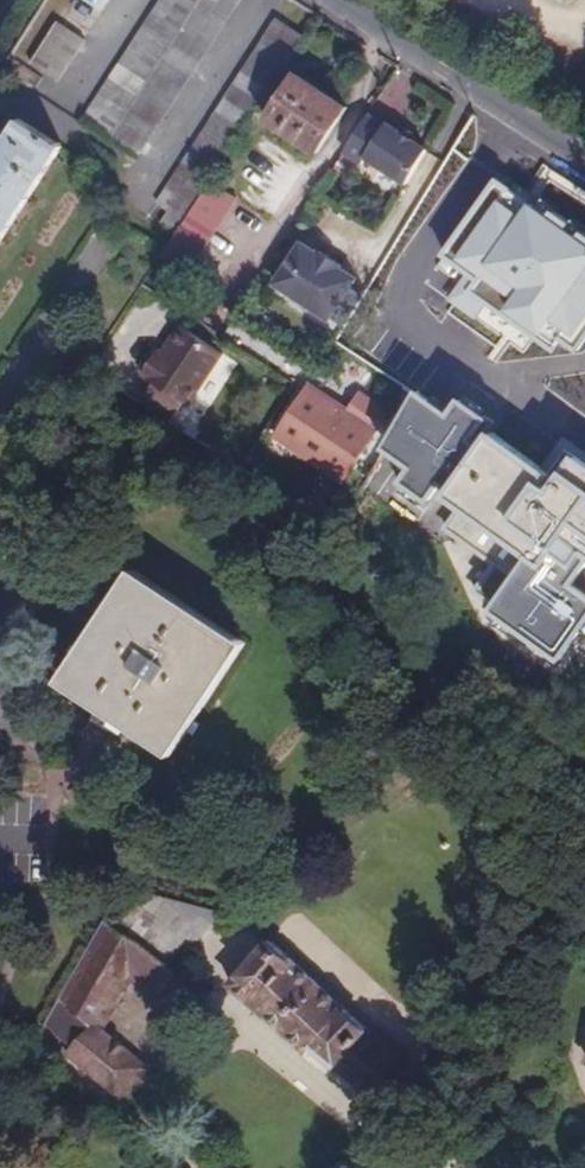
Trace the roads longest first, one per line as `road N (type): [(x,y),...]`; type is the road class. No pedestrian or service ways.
road 1 (residential): [(340,0),(584,154)]

